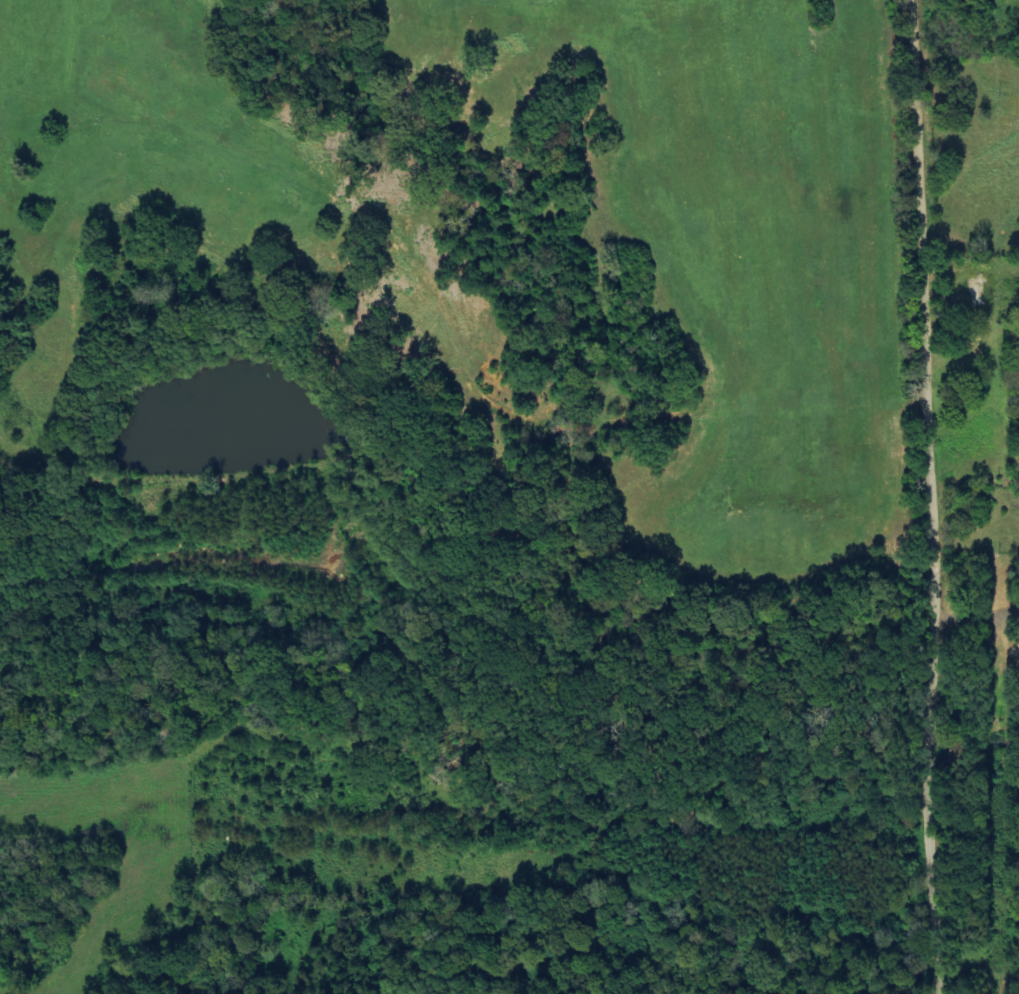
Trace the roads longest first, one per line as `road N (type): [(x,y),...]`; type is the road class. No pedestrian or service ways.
road 1 (residential): [(939,993),(913,0)]

